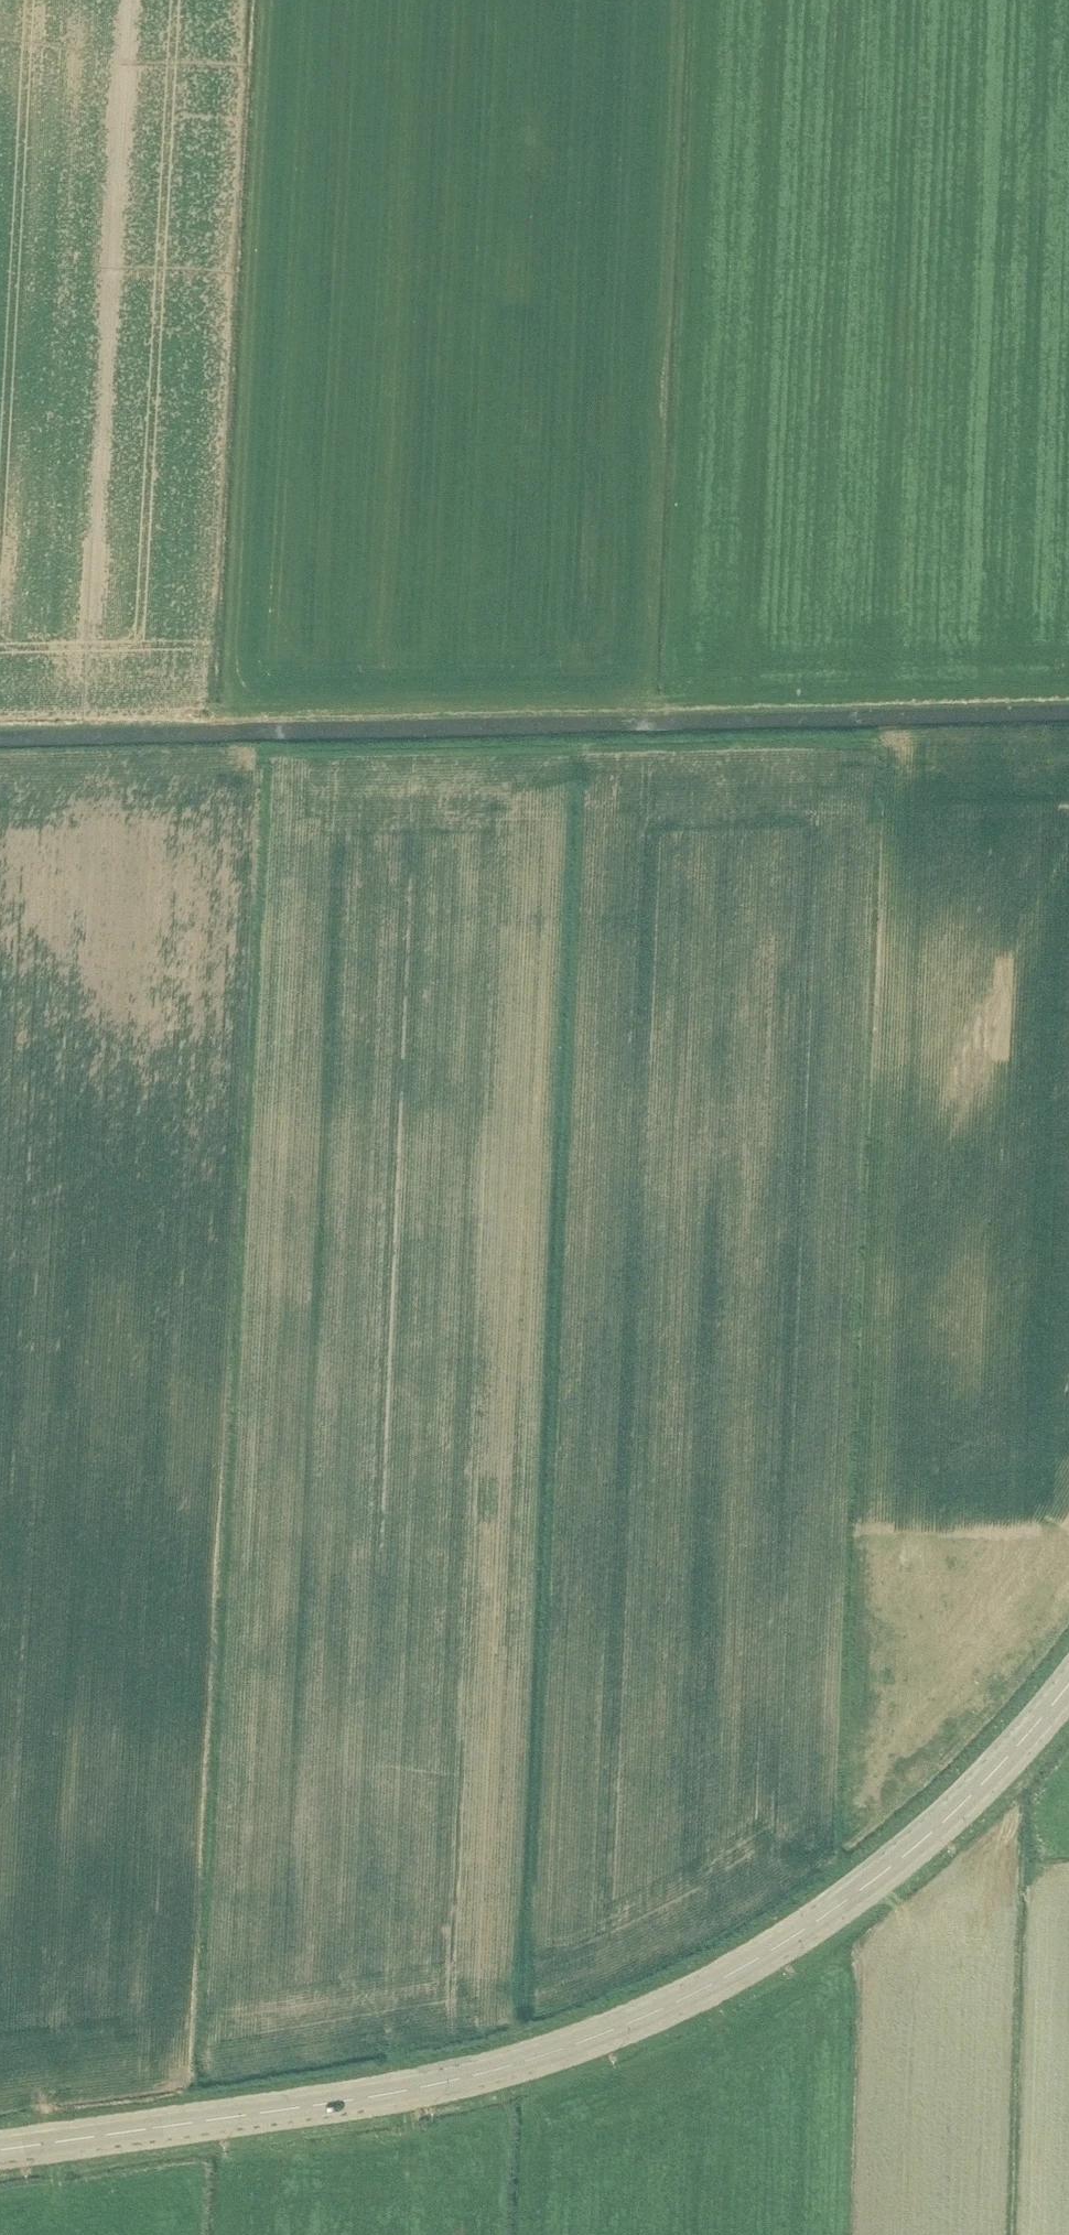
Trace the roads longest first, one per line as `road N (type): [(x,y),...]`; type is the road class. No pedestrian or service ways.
road 1 (unclassified): [(0,2151),(353,2101),(498,2070),(617,2028),(725,1976),(862,1889),(971,1797),(1068,1685)]

